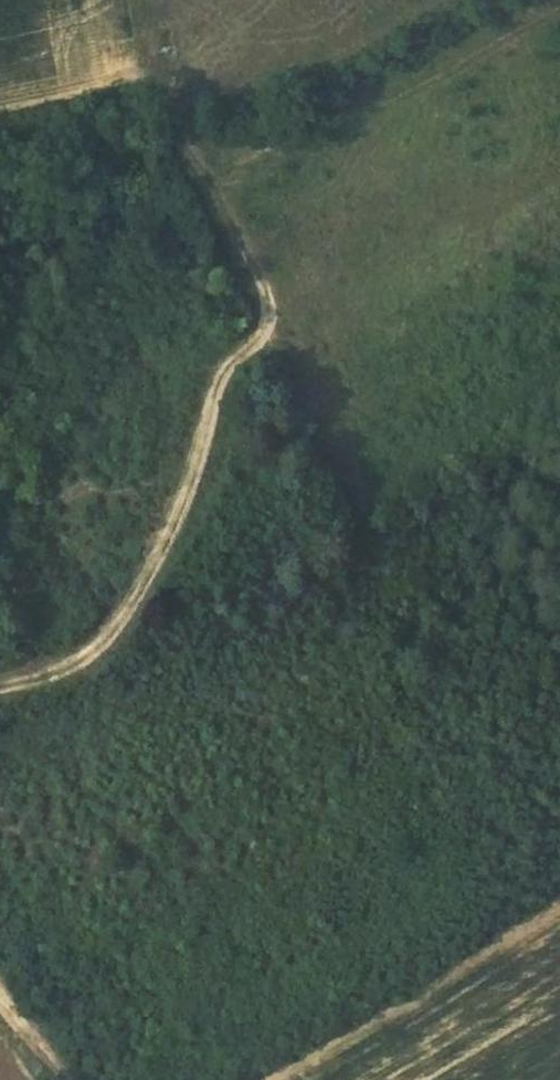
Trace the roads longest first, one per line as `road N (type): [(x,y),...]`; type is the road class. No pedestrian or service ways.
road 1 (track): [(0,688),(67,670),(123,617),(176,524),(220,378),(268,319),(263,281),(175,117)]
road 2 (track): [(202,175),(559,4)]

